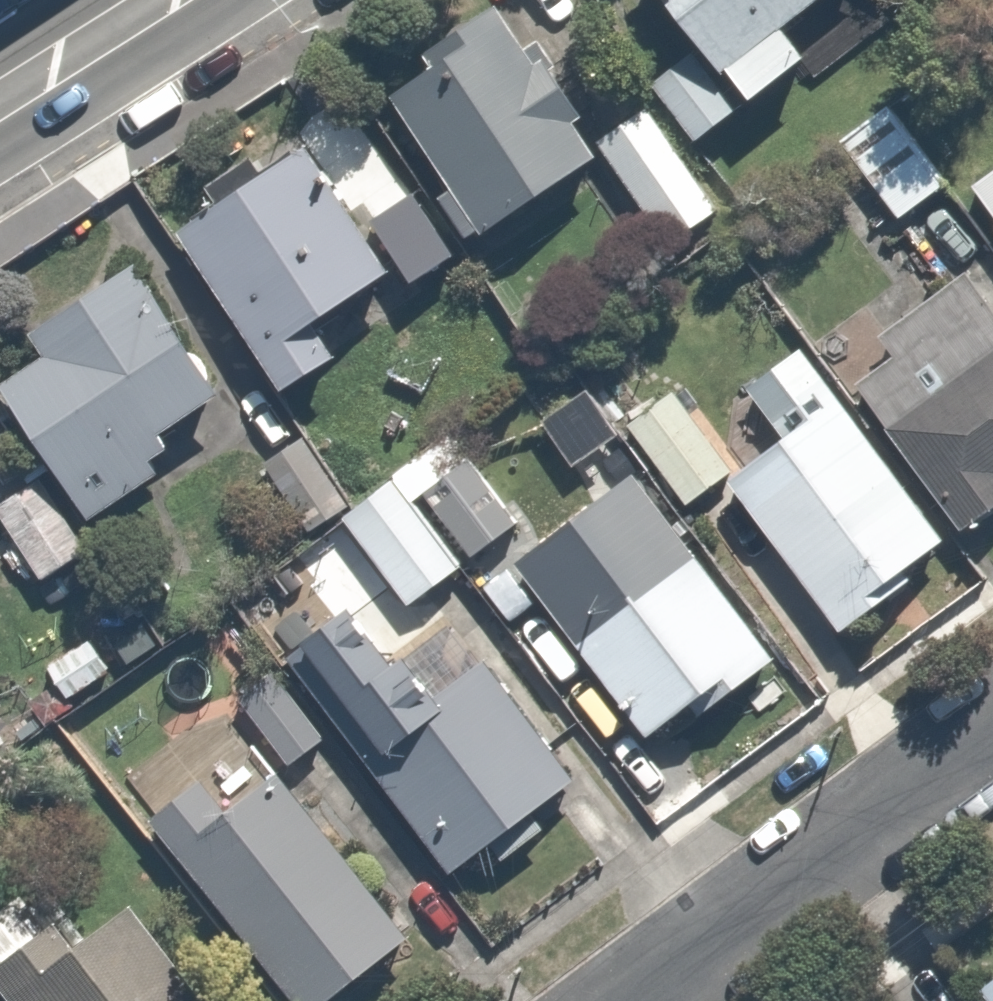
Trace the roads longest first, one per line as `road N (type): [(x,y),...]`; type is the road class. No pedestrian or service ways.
road 1 (residential): [(632,1000),(992,732)]
road 2 (secondary): [(159,0),(0,104)]

